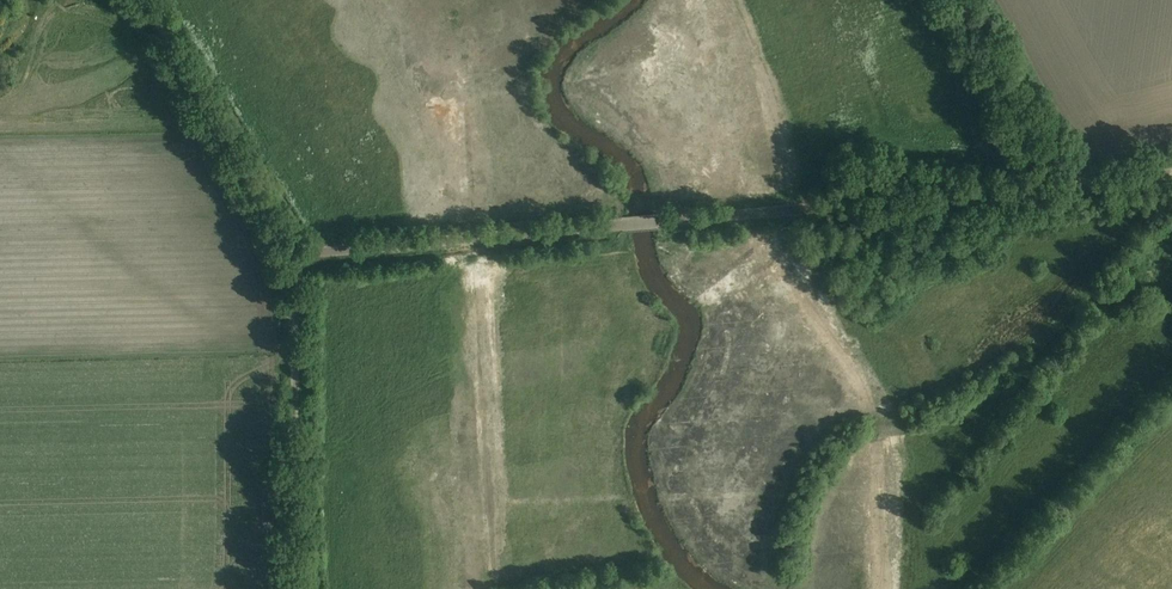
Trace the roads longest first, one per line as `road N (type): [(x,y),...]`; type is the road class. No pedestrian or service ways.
road 1 (unclassified): [(297,254),(1078,191),(1171,172)]
road 2 (unclassified): [(292,588),(297,254)]
road 3 (unclassified): [(297,254),(148,0)]
road 4 (track): [(1078,191),(1075,176),(1013,105),(962,0)]

